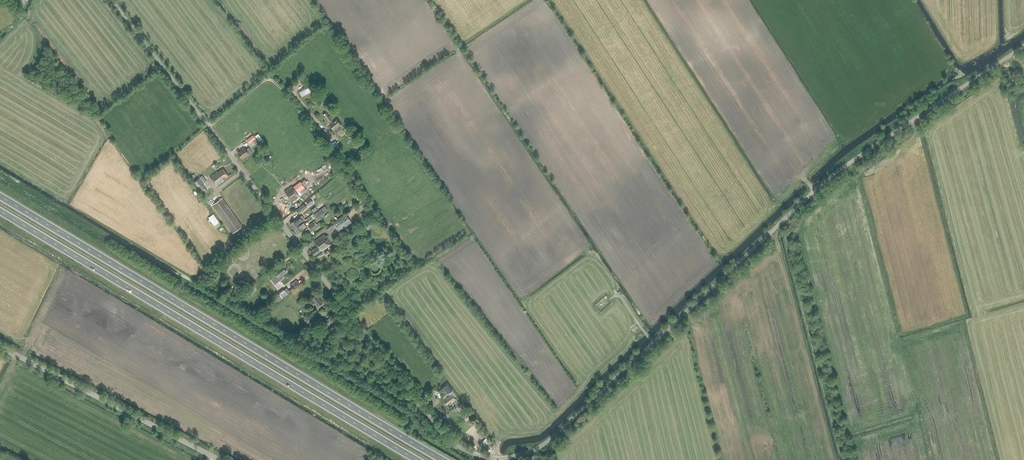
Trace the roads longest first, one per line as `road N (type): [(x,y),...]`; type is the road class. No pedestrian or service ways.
road 1 (unclassified): [(582,414),(522,458),(483,459),(460,449),(358,328),(111,0)]
road 2 (unclassified): [(582,414),(824,183),(1023,45)]
road 3 (trunk): [(442,459),(0,196)]
road 4 (trunk): [(0,211),(416,459)]
road 5 (tertiary): [(216,459),(0,348)]

